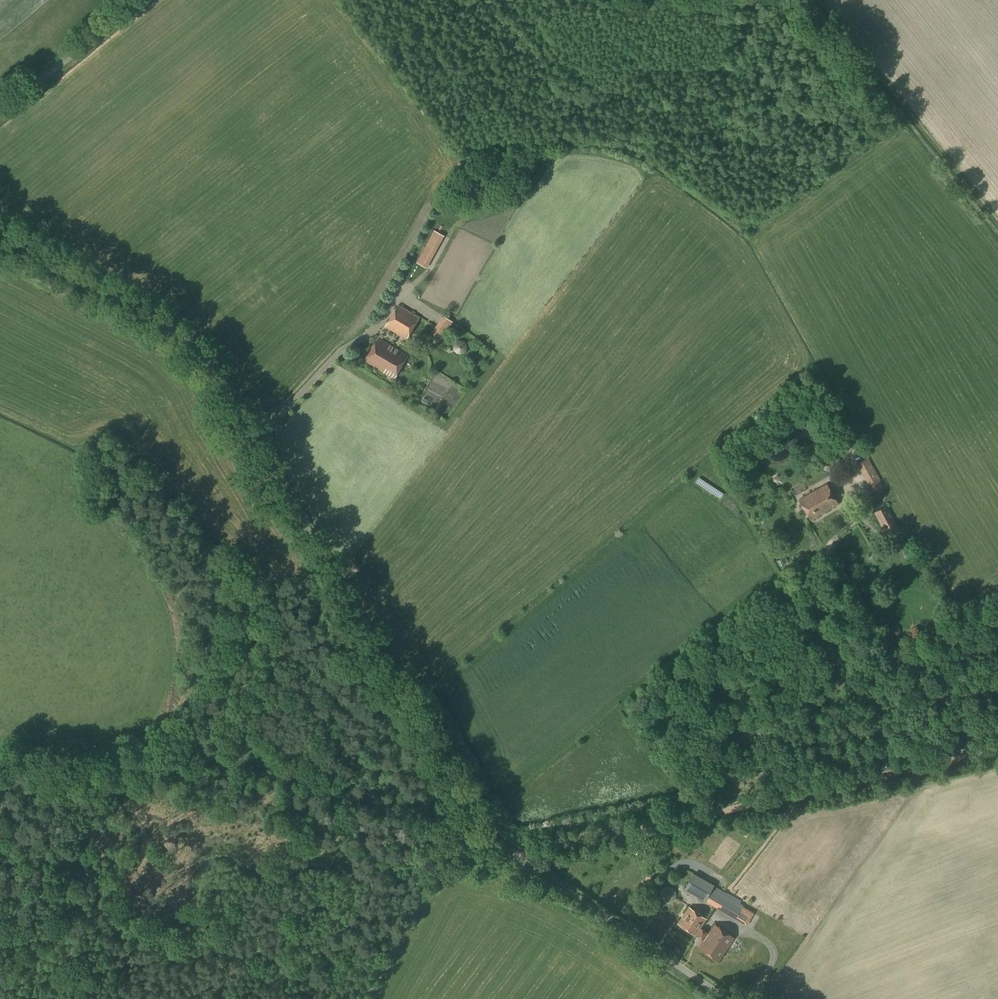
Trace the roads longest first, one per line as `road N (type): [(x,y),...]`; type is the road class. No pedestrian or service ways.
road 1 (unclassified): [(726,998),(497,841),(191,345),(0,231)]
road 2 (track): [(517,857),(997,753)]
road 3 (unclassified): [(0,114),(141,0)]

